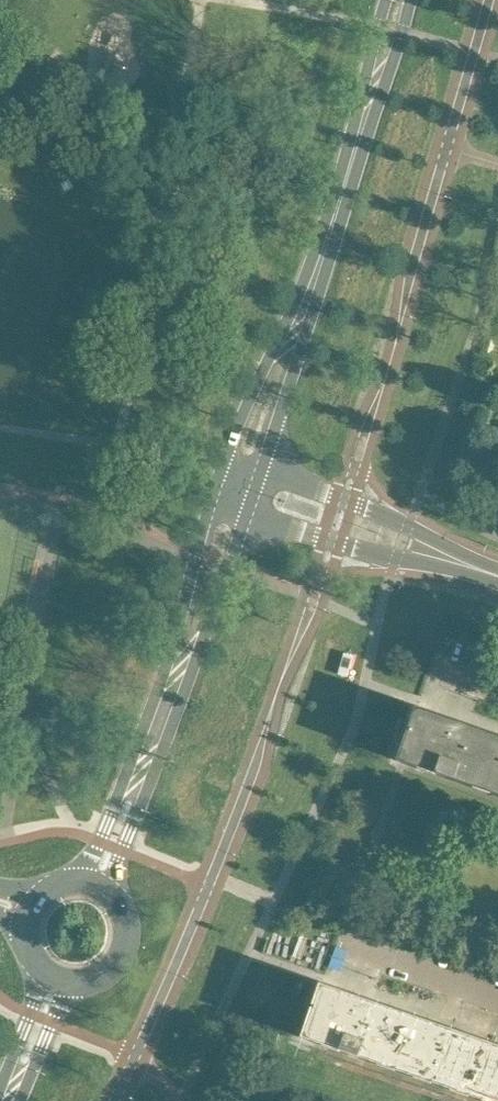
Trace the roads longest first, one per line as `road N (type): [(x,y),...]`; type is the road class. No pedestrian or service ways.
road 1 (tertiary): [(250,466),(390,0)]
road 2 (unclassified): [(232,519),(497,581)]
road 3 (unclassified): [(497,571),(250,466)]
road 4 (tertiary): [(147,763),(232,519)]
road 5 (unclassified): [(497,998),(341,944)]
road 6 (tertiary): [(113,893),(147,763)]
road 7 (tertiary): [(147,763),(124,792),(83,878)]
road 8 (tertiary): [(74,978),(107,969),(126,941),(113,893)]

